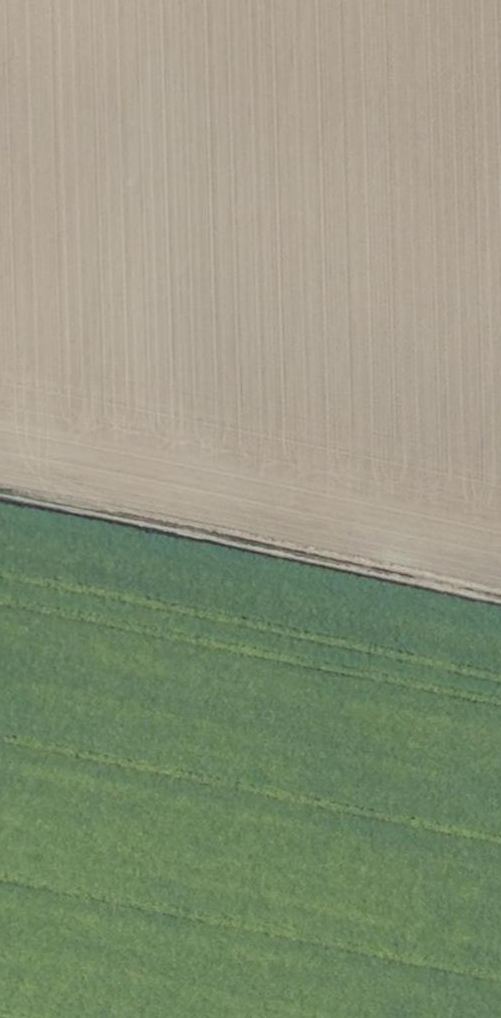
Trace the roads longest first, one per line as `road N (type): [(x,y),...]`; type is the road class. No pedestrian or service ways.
road 1 (track): [(0,492),(500,595)]

